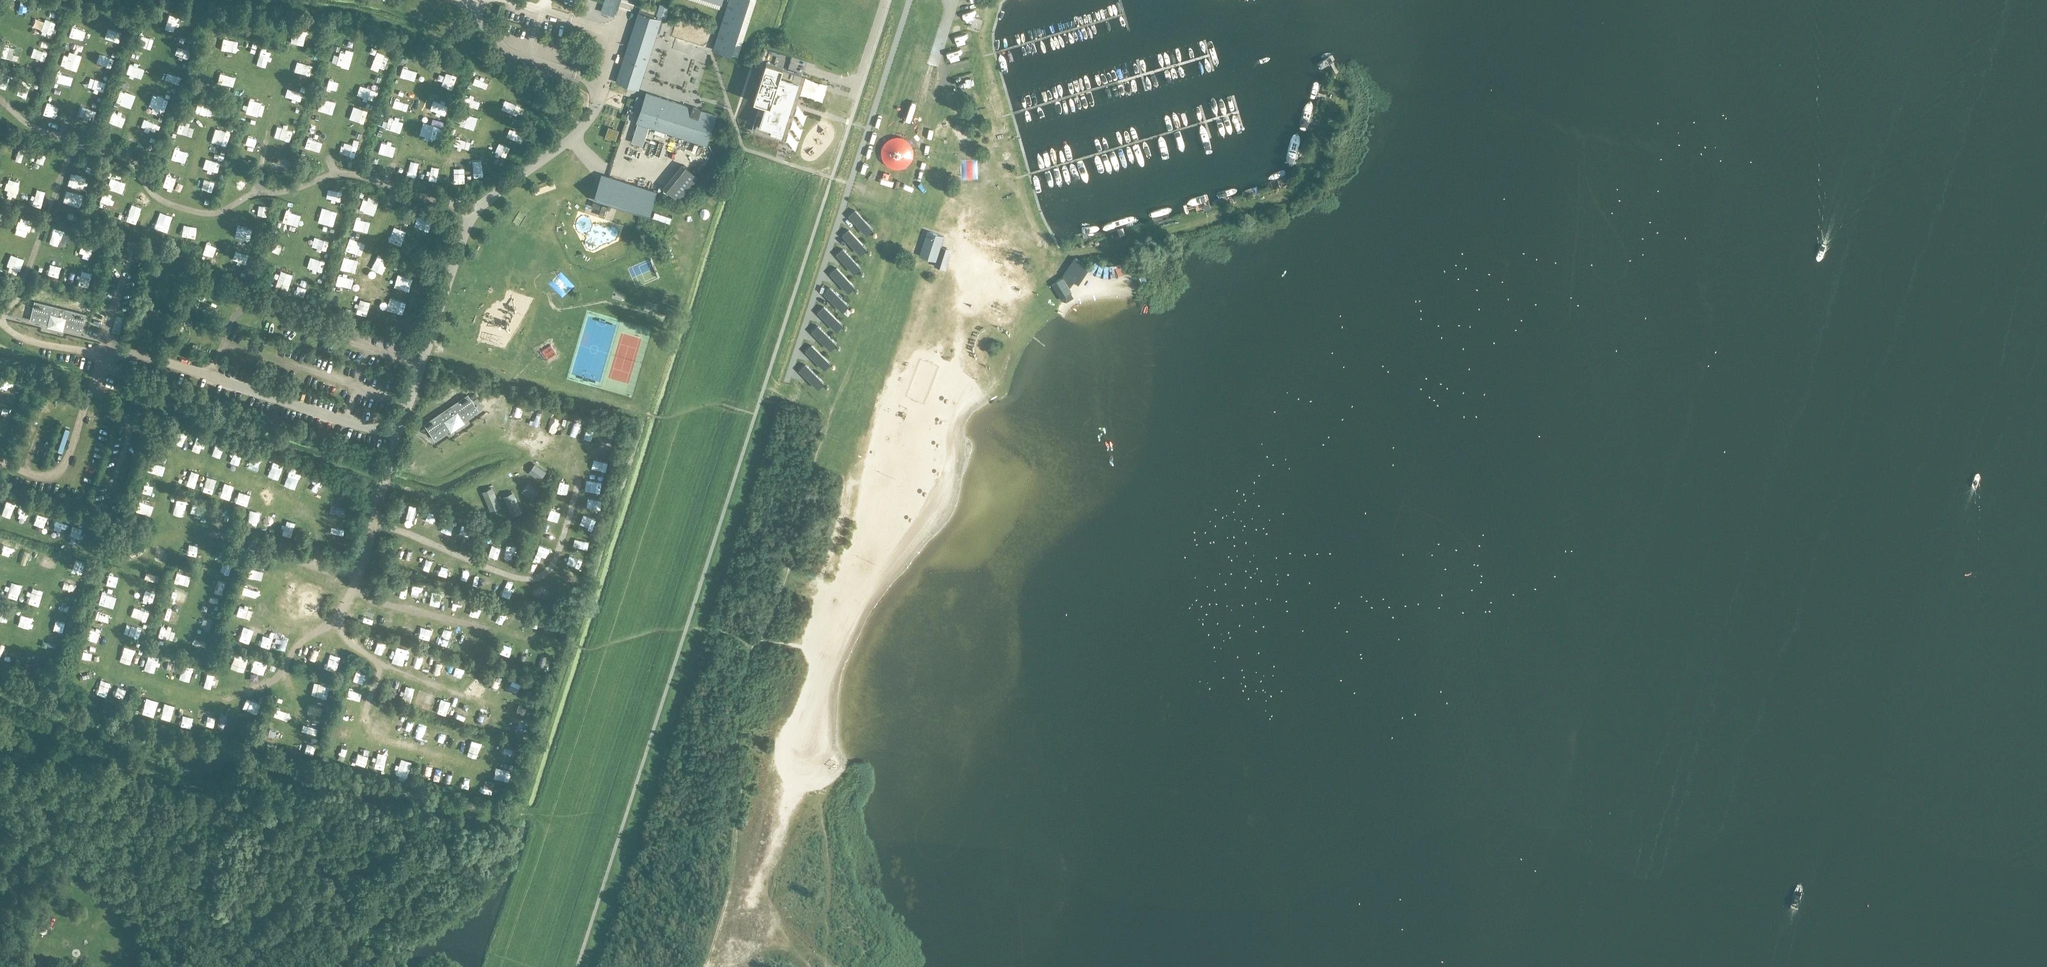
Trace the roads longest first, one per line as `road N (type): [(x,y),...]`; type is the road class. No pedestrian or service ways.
road 1 (track): [(315,567),(316,525),(308,508),(183,461),(170,473),(162,506),(175,537),(134,577),(113,667),(219,704),(251,696)]
road 2 (track): [(380,668),(504,705),(488,769),(362,732),(378,681)]
road 3 (track): [(935,61),(936,100),(831,413)]
road 4 (unclassified): [(397,437),(474,212),(575,138)]
road 5 (unclassified): [(103,356),(143,358),(397,437)]
road 6 (unclassified): [(603,83),(514,55),(470,5)]
road 7 (unclassified): [(361,577),(397,437)]
road 8 (unclassified): [(681,156),(657,181),(599,168),(575,138)]
road 9 (track): [(129,166),(129,138),(166,41)]
road 10 (track): [(281,66),(259,192)]
road 11 (unclassified): [(619,35),(500,0)]
road 12 (track): [(400,148),(469,159),(494,117)]

